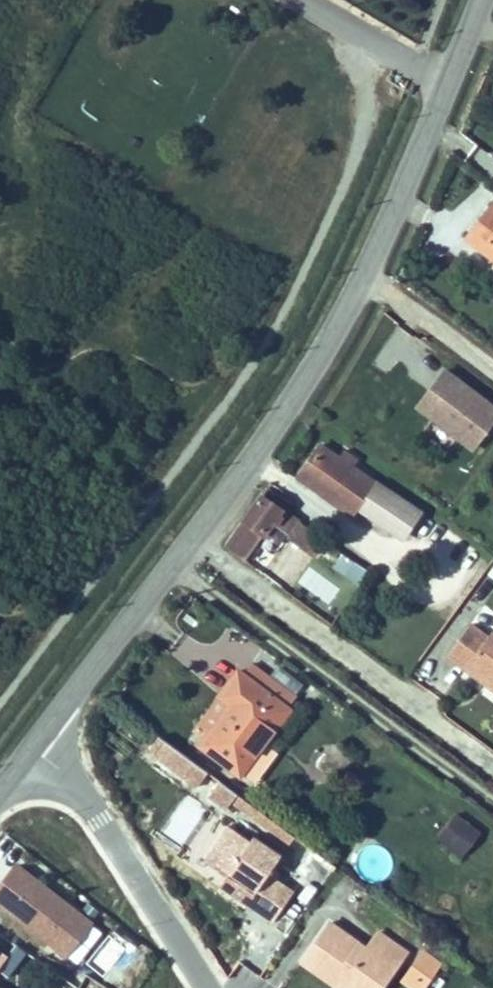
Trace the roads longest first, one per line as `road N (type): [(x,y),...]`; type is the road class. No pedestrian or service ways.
road 1 (residential): [(492,802),(171,567)]
road 2 (residential): [(492,762),(193,539)]
road 3 (tertiary): [(362,280),(280,418),(193,539)]
road 4 (residential): [(31,748),(98,819),(205,987)]
road 5 (tertiary): [(171,567),(31,748)]
road 6 (tertiary): [(446,88),(362,280)]
road 7 (residential): [(446,88),(302,0)]
road 8 (residential): [(492,371),(362,280)]

